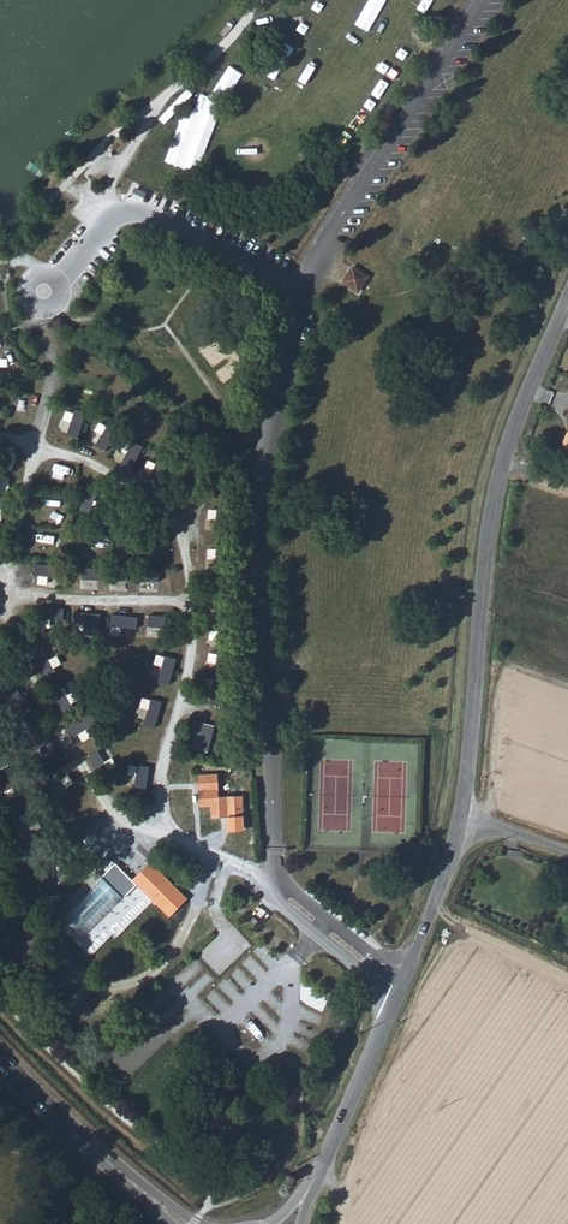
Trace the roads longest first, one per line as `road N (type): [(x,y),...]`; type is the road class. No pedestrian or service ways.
road 1 (unclassified): [(319,1172),(455,844),(493,506),(508,443),(567,302)]
road 2 (secondary): [(137,1184),(0,1057)]

